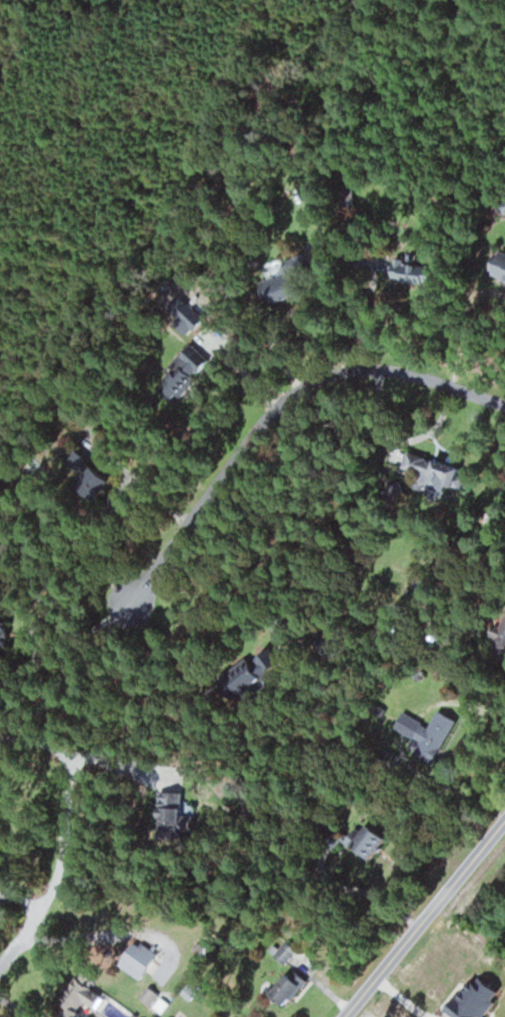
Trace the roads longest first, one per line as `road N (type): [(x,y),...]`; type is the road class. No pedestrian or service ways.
road 1 (residential): [(504,409),(405,375),(358,370),(296,386),(250,429),(128,613)]
road 2 (residential): [(347,1016),(504,822)]

